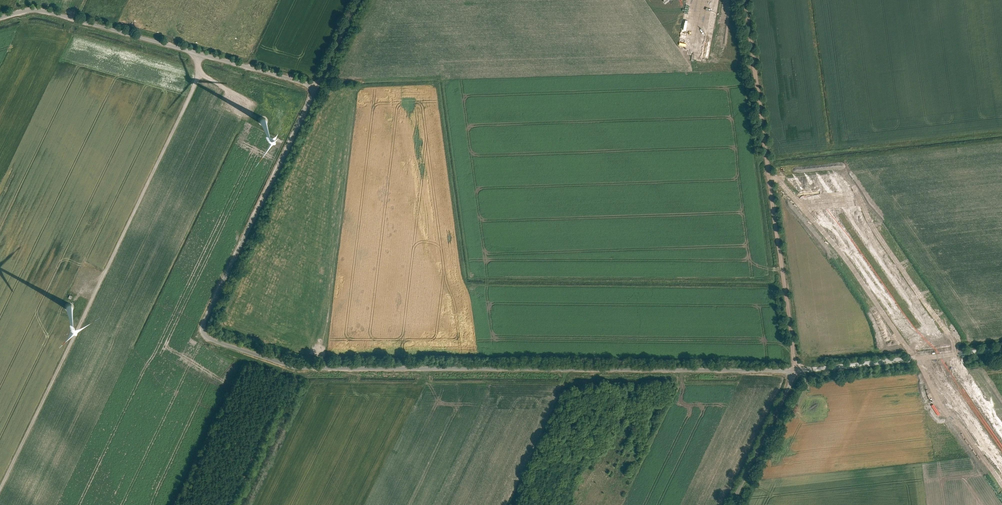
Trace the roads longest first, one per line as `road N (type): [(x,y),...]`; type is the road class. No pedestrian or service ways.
road 1 (unclassified): [(0,18),(49,12),(313,85),(202,339),(292,376),(794,368),(728,504)]
road 2 (track): [(745,0),(794,368),(1001,347)]
road 3 (track): [(198,53),(200,72),(0,487)]

